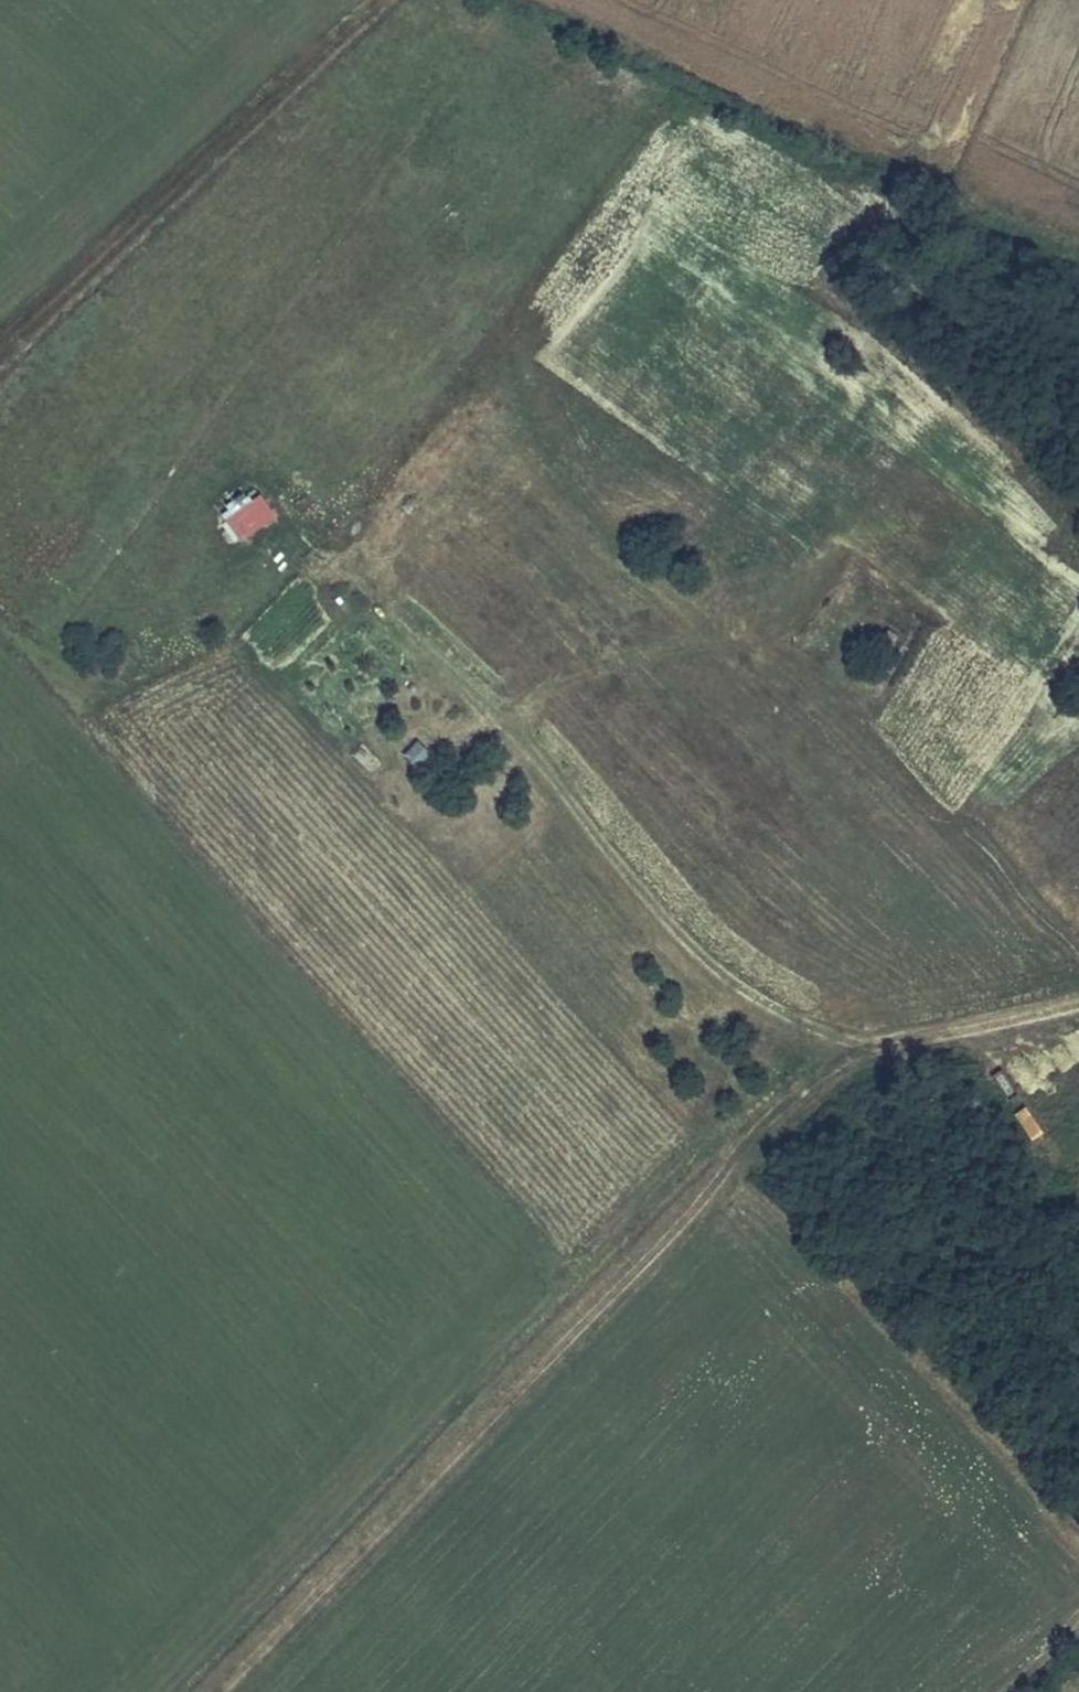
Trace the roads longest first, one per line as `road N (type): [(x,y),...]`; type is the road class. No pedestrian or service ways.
road 1 (track): [(1078,993),(897,1020),(832,1044),(765,1112),(675,1230),(228,1691)]

